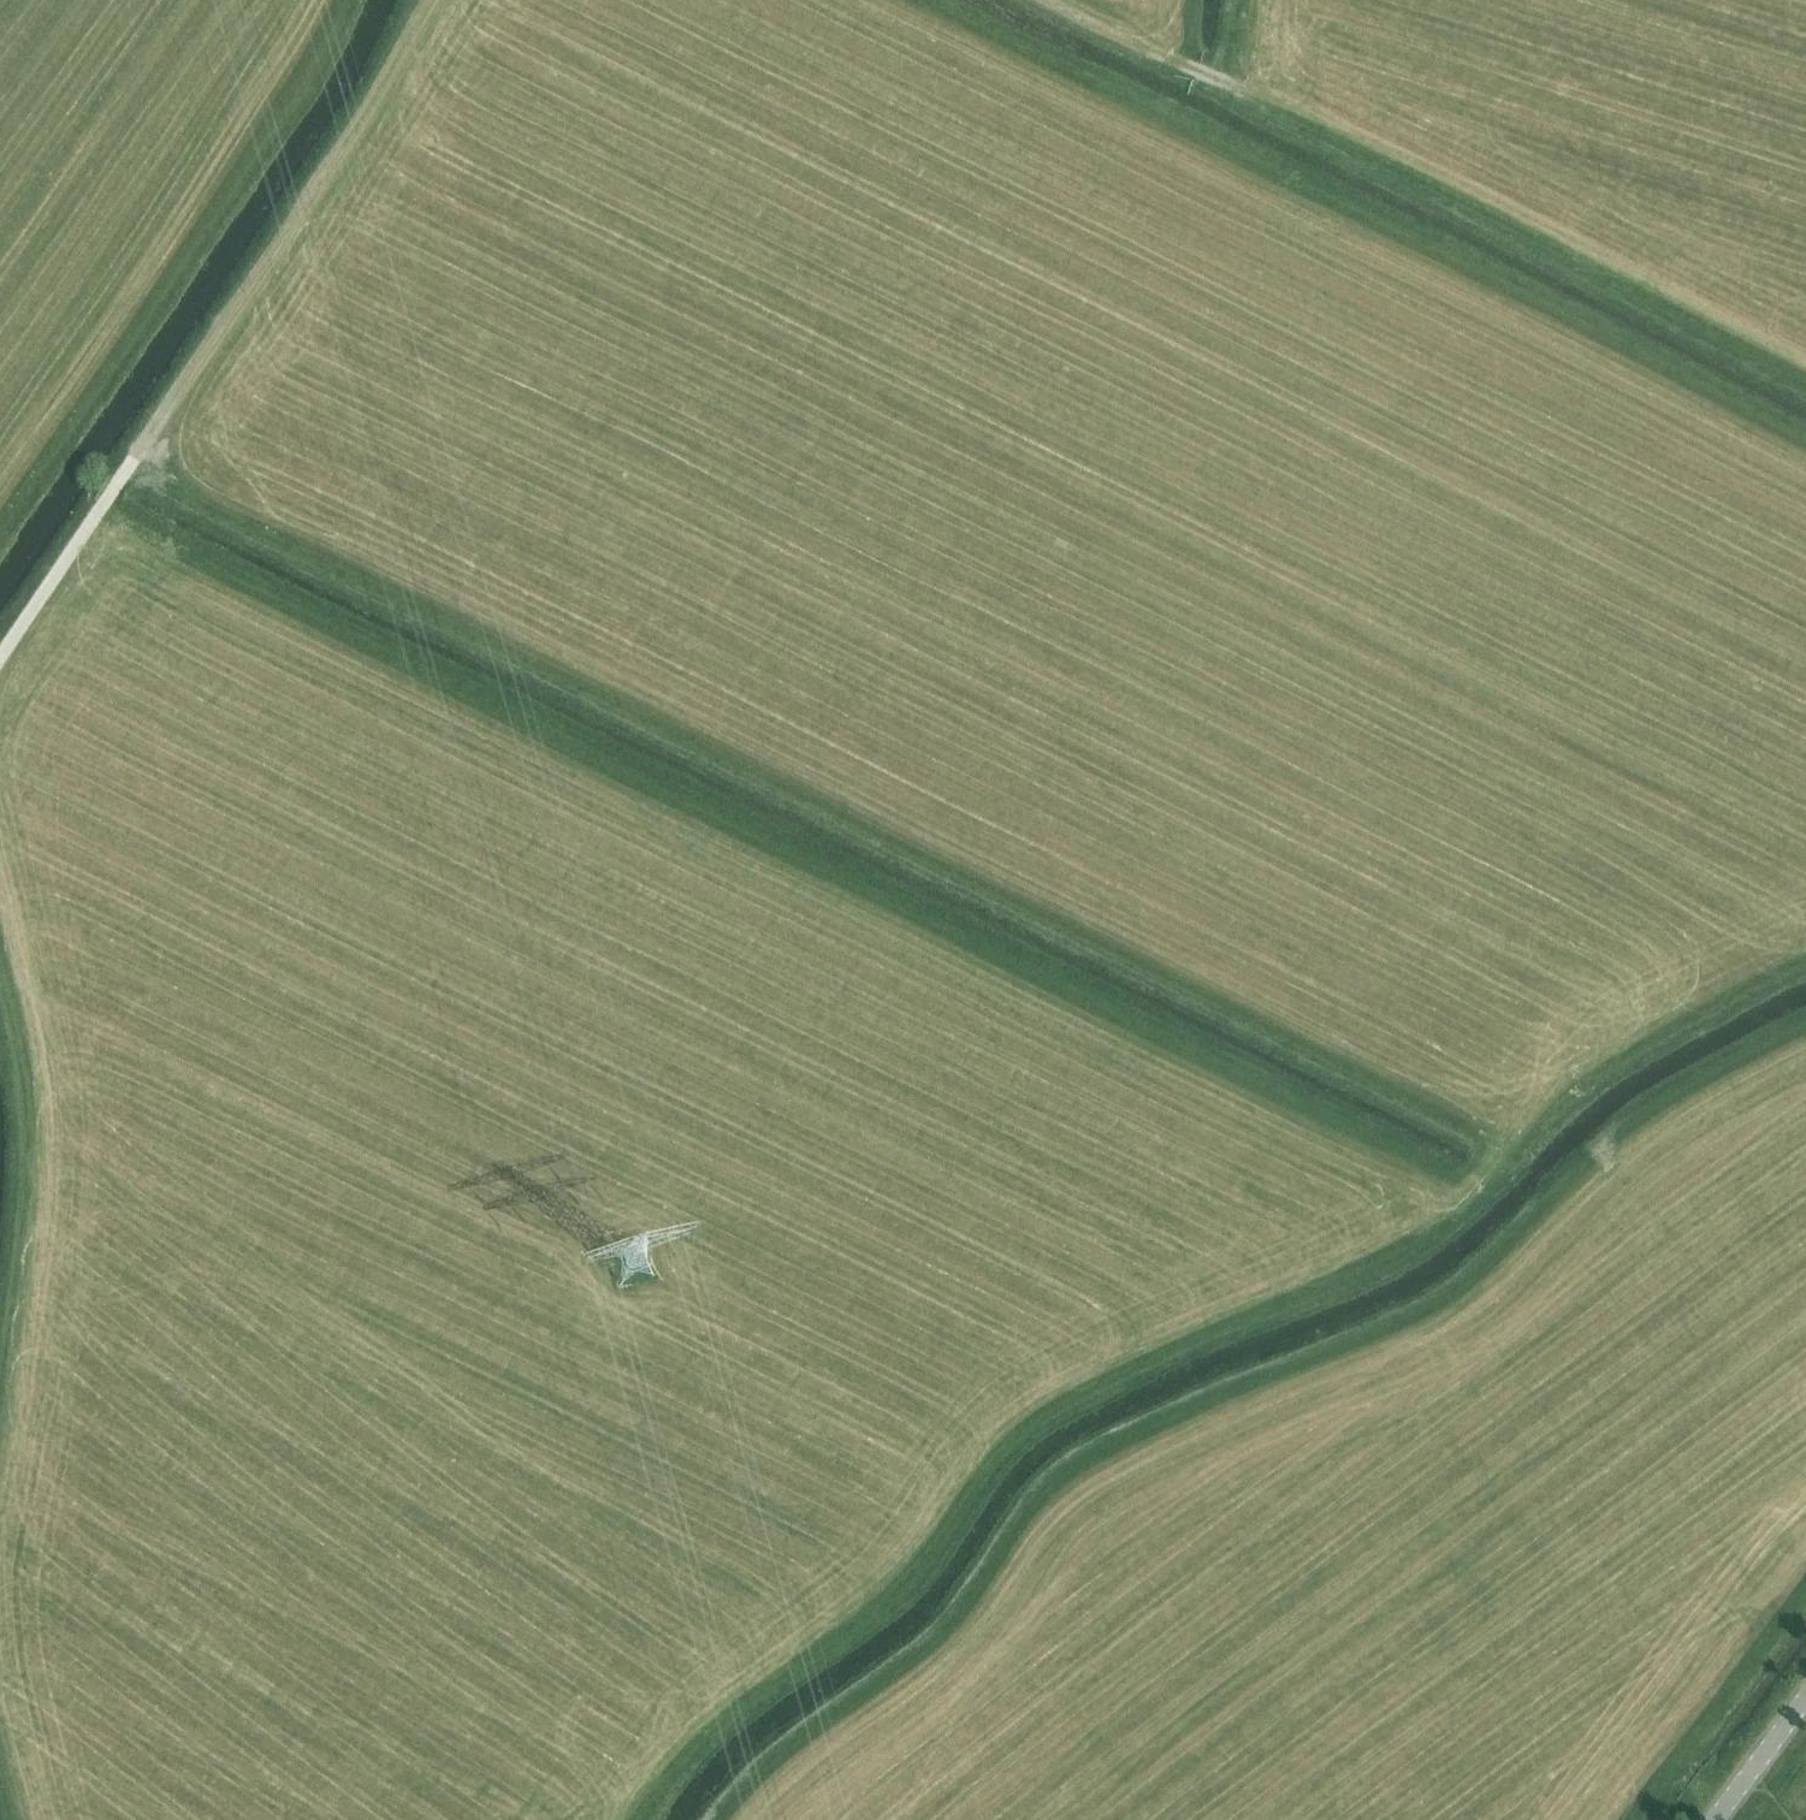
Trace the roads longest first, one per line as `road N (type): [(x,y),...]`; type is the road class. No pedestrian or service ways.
road 1 (track): [(132,461),(0,658)]
road 2 (tertiary): [(1715,1819),(1805,1698)]

